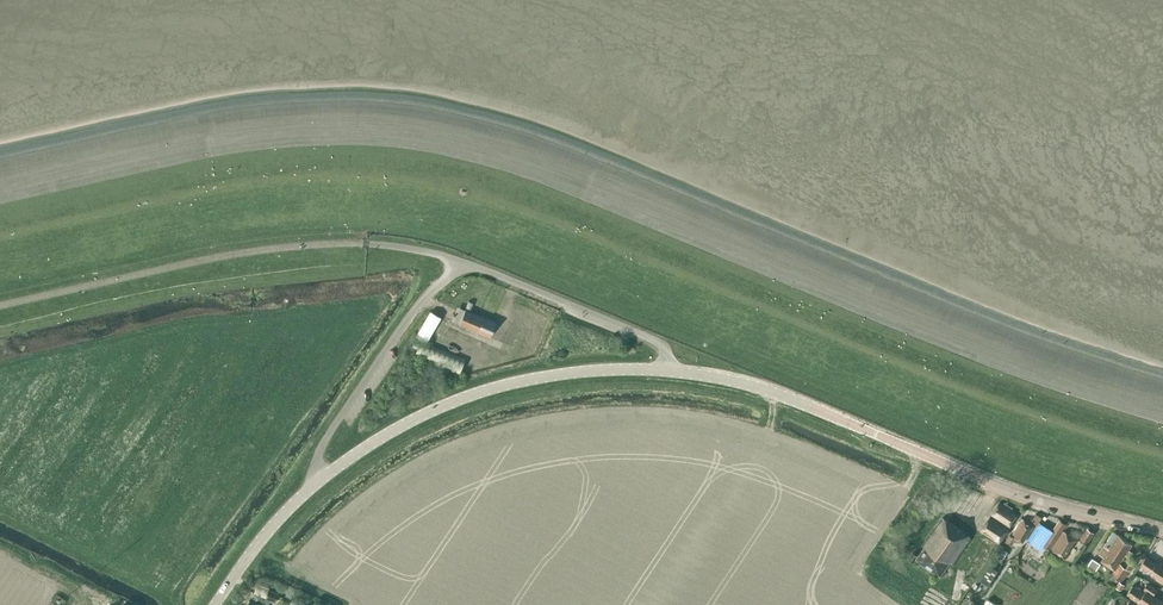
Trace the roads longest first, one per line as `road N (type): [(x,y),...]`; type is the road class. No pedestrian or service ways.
road 1 (tertiary): [(1162,531),(1015,493),(766,389),(672,371)]
road 2 (tertiary): [(315,483),(410,420),(493,387),(572,372),(672,371)]
road 3 (unclassified): [(315,483),(323,442),(423,297),(469,268)]
road 4 (unclassified): [(672,371),(652,339),(469,268)]
road 5 (tertiary): [(215,604),(315,483)]

